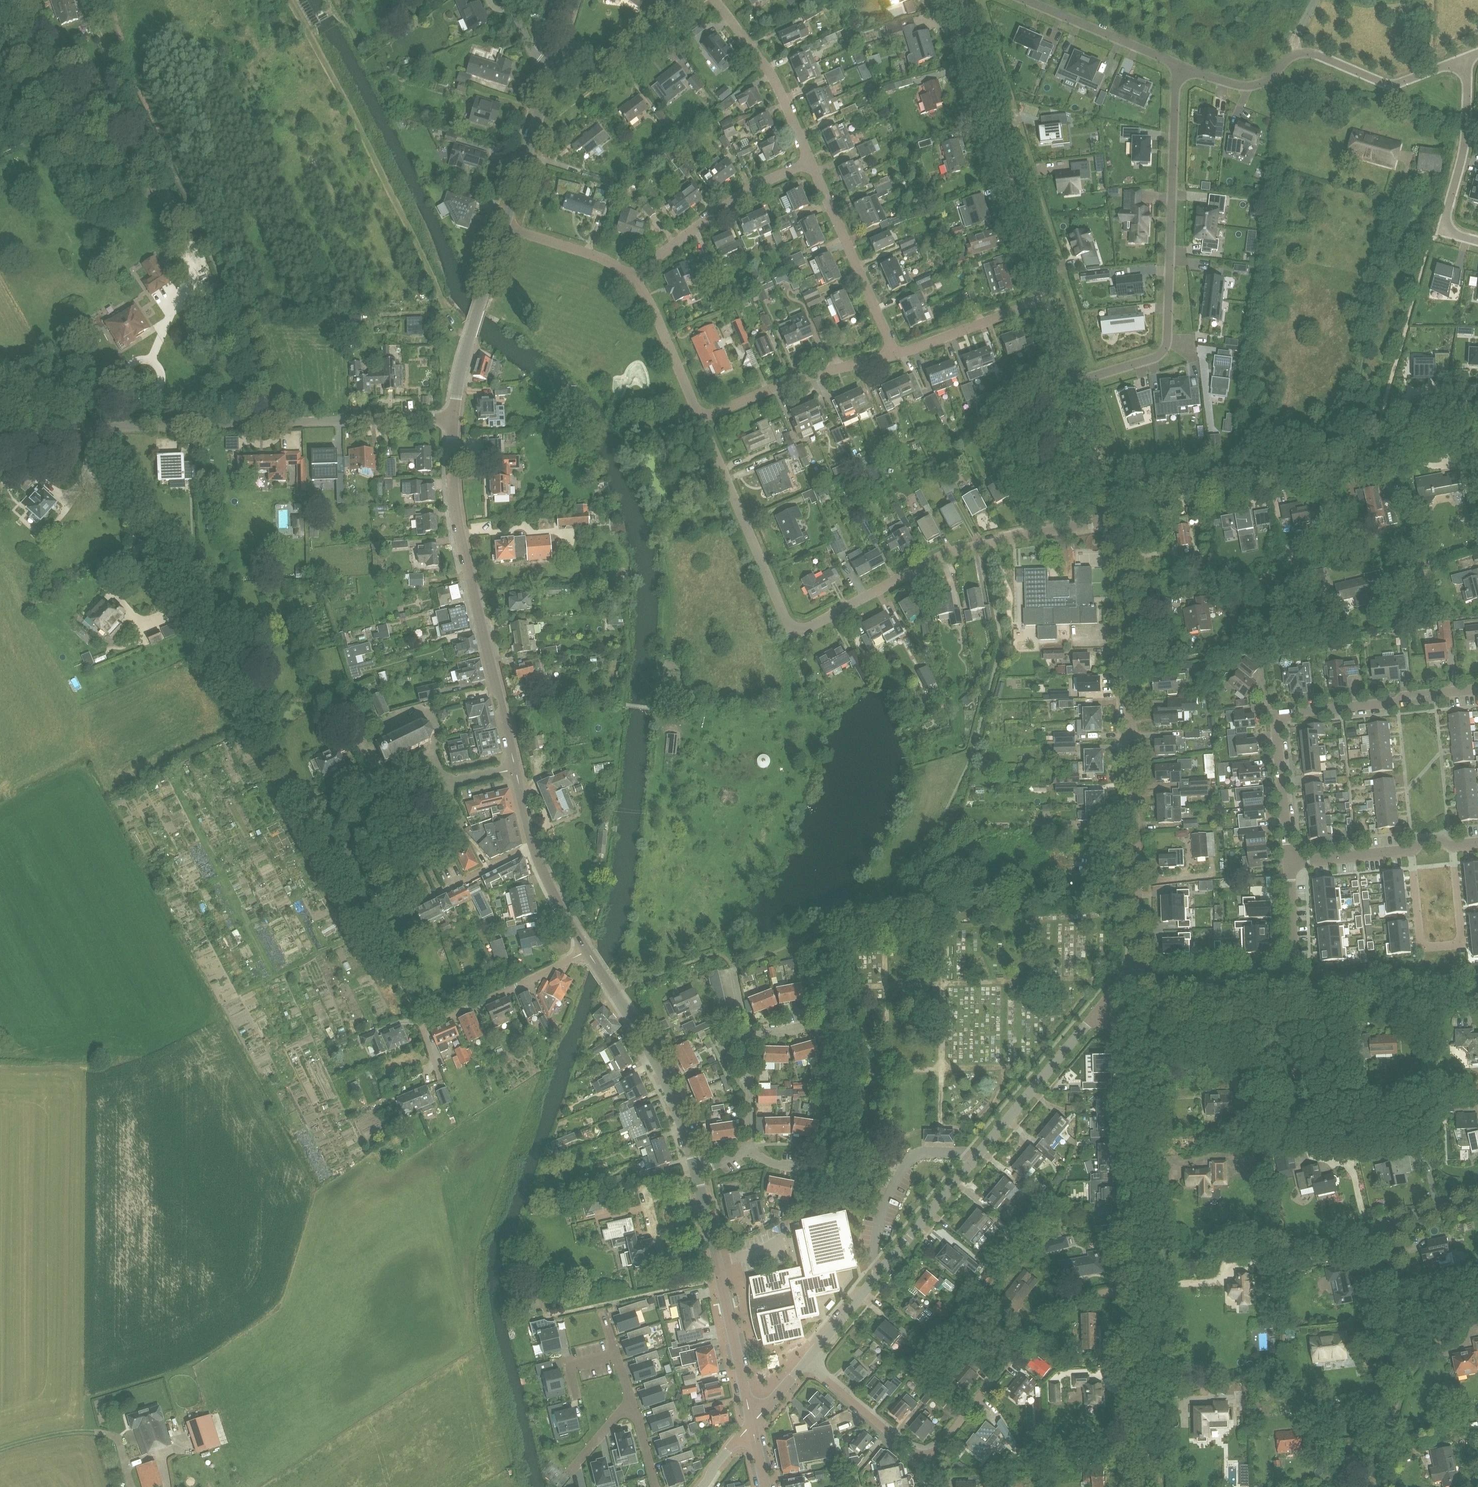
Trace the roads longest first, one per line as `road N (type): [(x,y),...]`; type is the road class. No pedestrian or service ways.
road 1 (residential): [(805,1362),(1096,1013)]
road 2 (unclassified): [(1133,963),(1127,582),(1111,519)]
road 3 (track): [(300,801),(88,427)]
road 4 (residential): [(1176,63),(1165,345),(1150,360),(1072,381)]
road 5 (residential): [(1101,493),(1477,423)]
road 6 (unclassified): [(88,427),(452,418)]
road 7 (tertiary): [(516,765),(454,511),(452,418)]
road 8 (residential): [(1375,1486),(1405,1355),(1388,1233),(1394,1224),(1477,1204)]
road 9 (residential): [(1290,860),(1280,719),(1477,689)]
road 10 (residential): [(796,631),(961,549),(1111,519)]
road 11 (unclassified): [(1049,301),(956,0)]
road 12 (residential): [(1148,1287),(1140,1043),(1096,1013)]
road 13 (residential): [(1148,1287),(1052,1308),(926,1461)]
road 14 (track): [(423,1028),(300,801)]
road 15 (tertiary): [(697,1172),(653,1053),(587,949)]
road 16 (residential): [(1413,849),(1422,948),(1461,944),(1453,845)]
road 17 (residential): [(796,631),(705,419)]
road 18 (residential): [(635,281),(748,189),(810,162)]
road 19 (residential): [(894,354),(810,162)]
road 20 (residential): [(1477,242),(1448,231),(1468,114),(1463,60)]
road 21 (residential): [(1477,1001),(1334,1005),(1288,971)]
road 22 (residential): [(705,419),(894,354)]
road 23 (tertiary): [(452,418),(505,226)]
road 24 (residential): [(1155,1486),(1148,1287)]
road 25 (track): [(1319,1001),(1163,1012),(1129,1029)]
road 26 (residential): [(810,162),(765,64),(717,0)]
road 27 (residential): [(368,923),(534,847)]
road 28 (residential): [(423,1028),(587,949)]
road 29 (residential): [(432,757),(437,731),(427,709),(358,733),(378,781)]
road 30 (residential): [(1296,55),(1399,81),(1463,60)]
road 31 (tertiary): [(752,1423),(718,1260)]
road 32 (tertiary): [(505,226),(553,67)]
road 33 (track): [(0,1449),(90,1431),(118,1448),(131,1486)]
road 34 (residential): [(894,354),(1049,301)]
road 35 (residential): [(1026,0),(1176,63)]
road 36 (residential): [(1288,971),(1181,981),(1133,963)]
road 37 (residential): [(926,1461),(805,1362)]
road 38 (residential): [(705,419),(635,281)]
road 39 (residential): [(560,45),(619,54),(689,0)]
road 40 (residential): [(635,281),(603,259),(505,226)]
road 41 (residential): [(1176,63),(1253,86),(1296,55)]
road 42 (residential): [(1290,860),(1413,849)]

